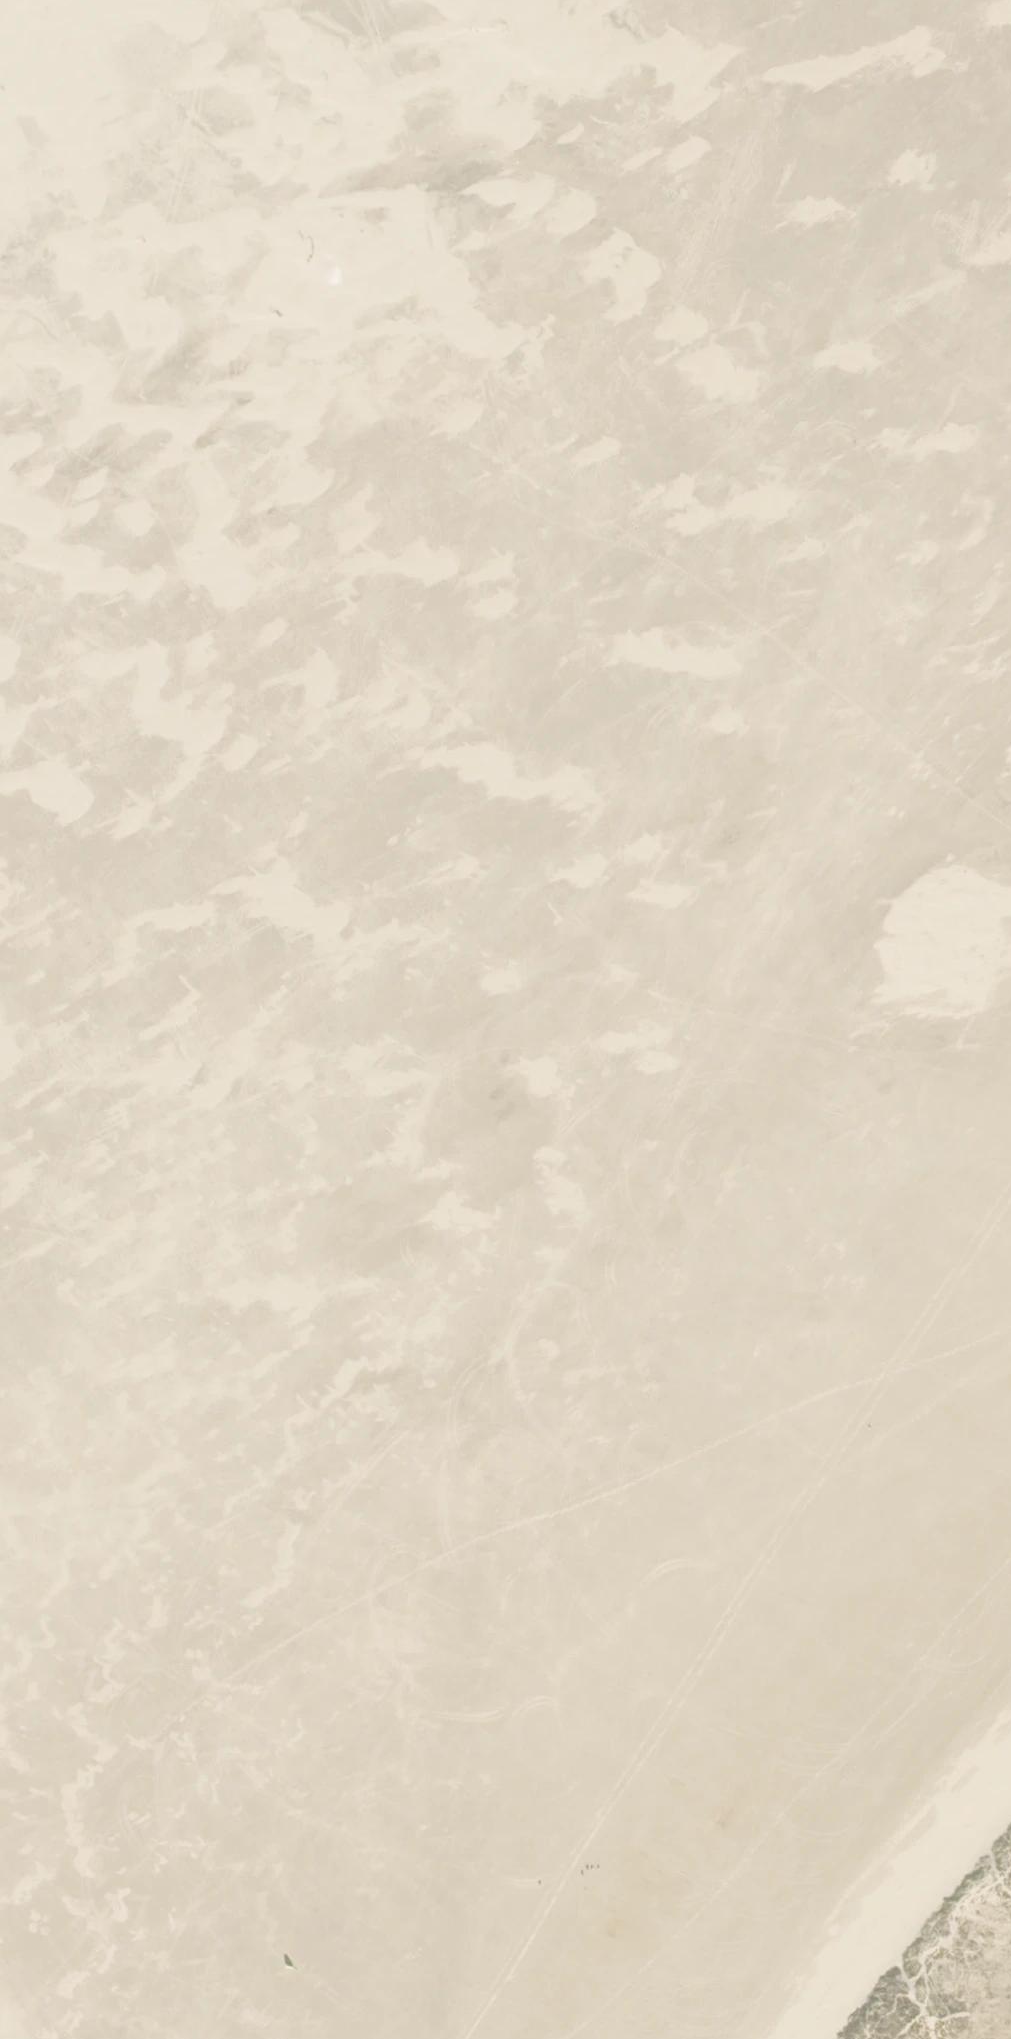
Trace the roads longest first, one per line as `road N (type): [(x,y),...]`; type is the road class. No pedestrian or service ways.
road 1 (track): [(636,2038),(753,1893),(1010,1640)]

